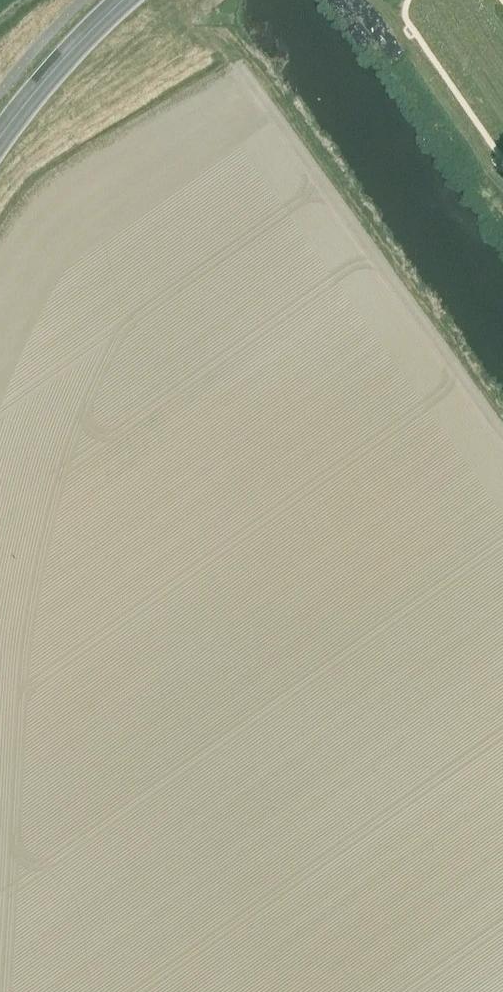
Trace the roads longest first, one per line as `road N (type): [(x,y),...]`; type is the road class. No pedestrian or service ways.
road 1 (tertiary): [(0,137),(124,0)]

